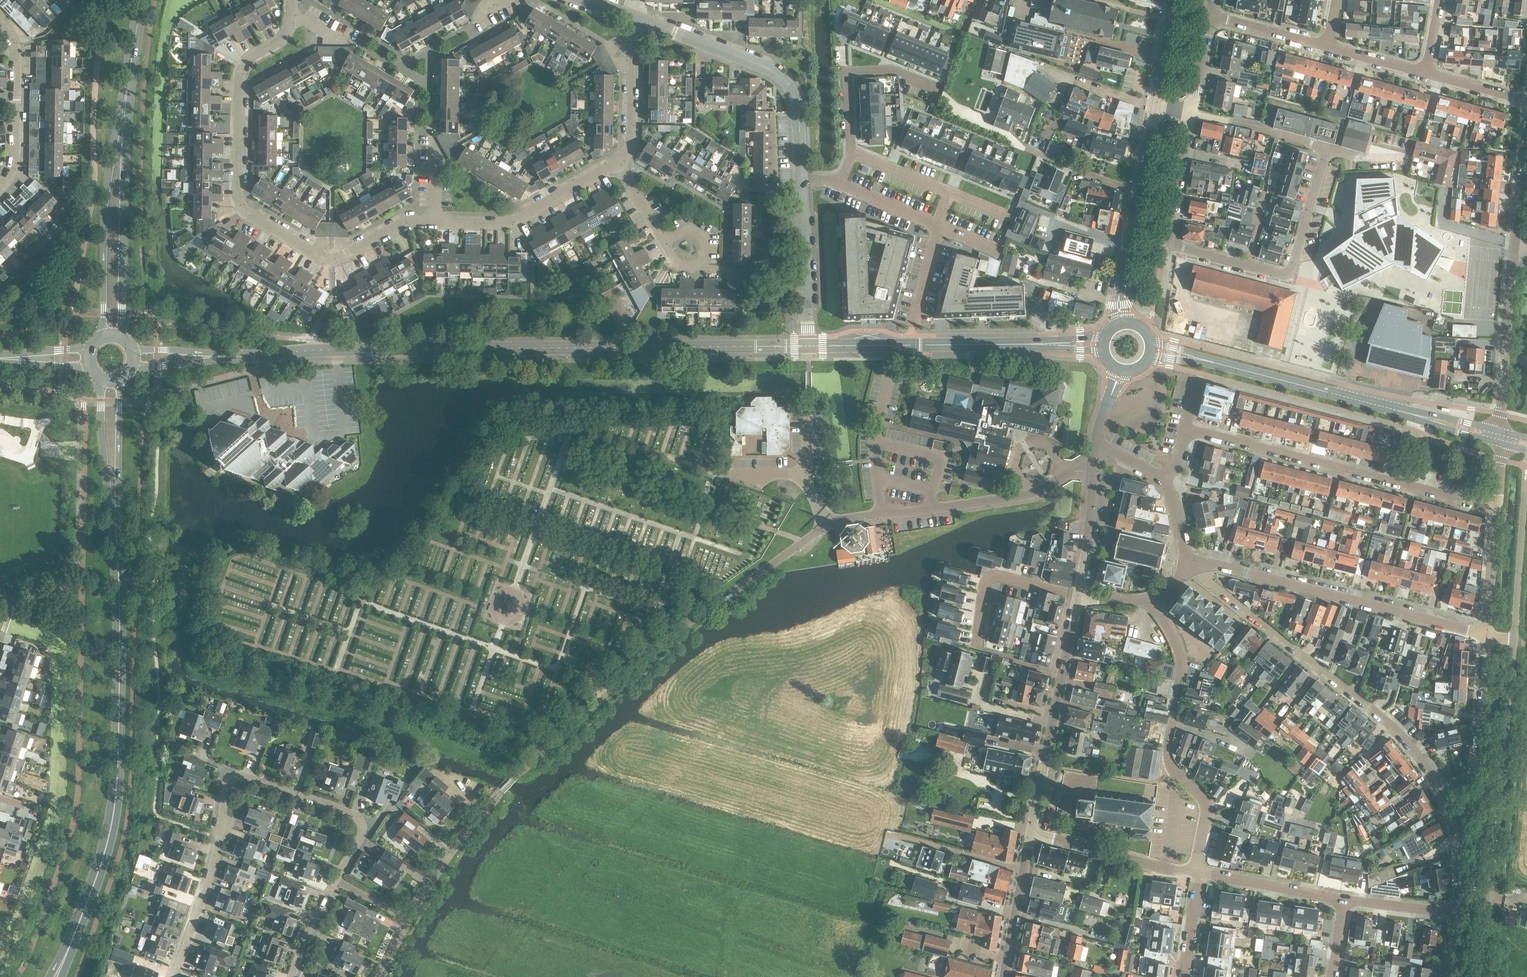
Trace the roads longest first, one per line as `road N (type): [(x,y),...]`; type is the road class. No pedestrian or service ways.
road 1 (residential): [(515,778),(695,619),(827,525),(1033,494),(1092,468)]
road 2 (tertiary): [(253,356),(808,345)]
road 3 (residential): [(294,20),(285,37),(242,71),(242,208),(332,259),(400,225),(436,222)]
road 4 (residential): [(336,879),(362,835),(359,819),(245,776),(229,780),(207,887),(175,976)]
road 5 (primary): [(78,927),(105,851),(117,783),(117,544)]
road 6 (residential): [(1198,562),(1205,580),(1393,727),(1447,796)]
road 7 (unclassified): [(1478,976),(1514,638)]
road 8 (residential): [(1494,508),(1186,429)]
road 9 (residential): [(1198,562),(1486,635)]
road 10 (residential): [(1152,598),(1180,663),(1169,759),(1207,813),(1199,871)]
road 11 (residential): [(802,179),(790,87),(762,66),(641,20)]
road 12 (tertiary): [(808,345),(1052,344)]
road 13 (residential): [(1030,832),(1078,595)]
road 14 (residential): [(1327,148),(1289,276),(1186,249)]
road 15 (tertiary): [(124,99),(104,202),(104,337)]
road 16 (tertiary): [(121,338),(124,99)]
road 17 (tertiary): [(1415,416),(1194,358)]
road 18 (residential): [(1122,323),(1119,297),(1156,106)]
road 19 (residential): [(436,222),(514,220),(621,165)]
road 20 (residential): [(1500,431),(1514,247)]
road 21 (residential): [(851,152),(848,72),(896,70),(942,90)]
road 22 (residential): [(1199,871),(1030,832)]
road 23 (unclassified): [(1514,638),(1526,465)]
road 24 (residential): [(1447,796),(1475,769),(1486,635)]
road 25 (residential): [(808,345),(802,179)]
road 26 (primary): [(101,379),(117,544)]
road 27 (primary): [(117,544),(120,379)]
road 28 (residential): [(0,184),(14,157),(16,106),(13,47),(0,27)]
road 29 (residential): [(1078,595),(991,577),(976,648)]
road 30 (residential): [(408,920),(502,791)]
road 31 (residential): [(621,165),(631,145),(633,45),(641,20)]
road 32 (residential): [(1343,900),(1199,871)]
road 33 (residential): [(1186,249),(1169,233),(1192,112)]
road 34 (residential): [(1004,976),(1030,832)]
road 35 (residential): [(1078,595),(1092,468)]
road 36 (residential): [(1486,635),(1494,508)]
road 37 (residential): [(1311,143),(1192,112)]
road 38 (residential): [(1514,247),(1526,125)]
road 39 (residential): [(1330,46),(1212,15)]
road 40 (tertiary): [(132,366),(253,356)]
road 41 (tertiary): [(253,356),(132,350)]
road 42 (residential): [(1186,249),(1173,316),(1224,328)]
road 43 (residential): [(1456,914),(1457,849),(1447,796)]

